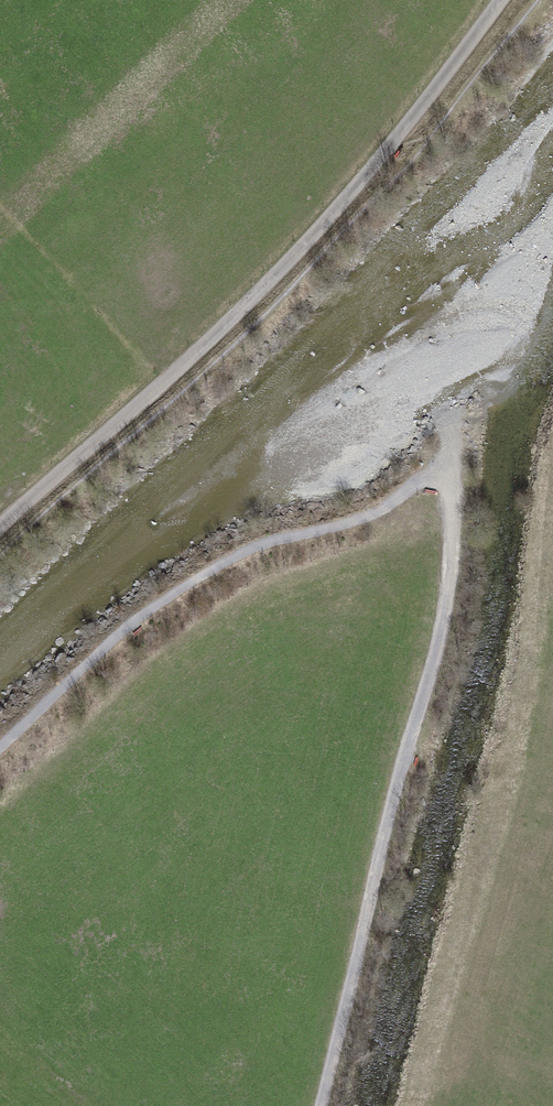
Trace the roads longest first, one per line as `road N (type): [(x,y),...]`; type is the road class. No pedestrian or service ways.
road 1 (track): [(0,530),(238,317),(353,193),(504,0)]
road 2 (track): [(321,1105),(396,790),(442,650),(450,431)]
road 3 (track): [(450,469),(340,531),(256,547),(190,585),(113,642),(0,750)]

